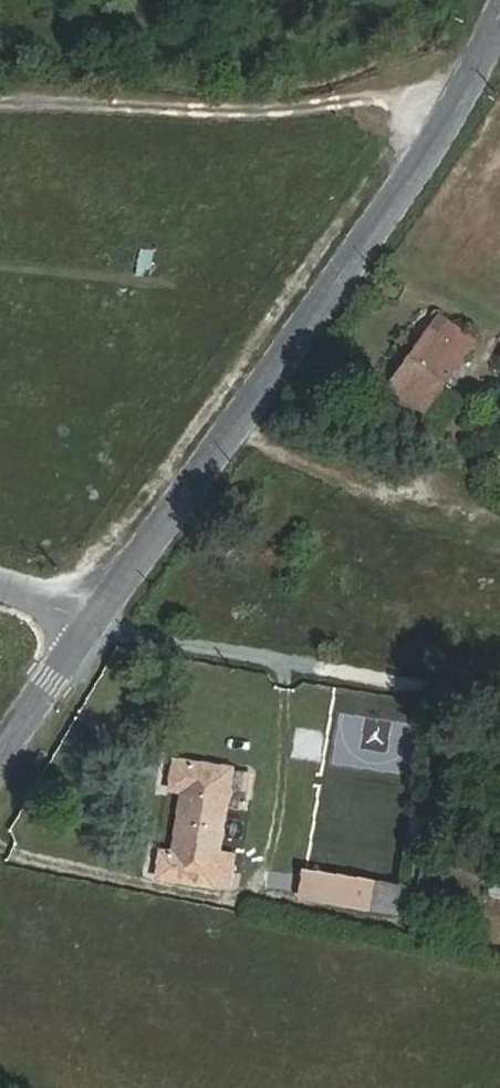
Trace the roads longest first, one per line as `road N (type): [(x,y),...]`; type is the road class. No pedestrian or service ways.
road 1 (tertiary): [(106,616),(475,85),(499,14)]
road 2 (tertiary): [(0,769),(106,616)]

